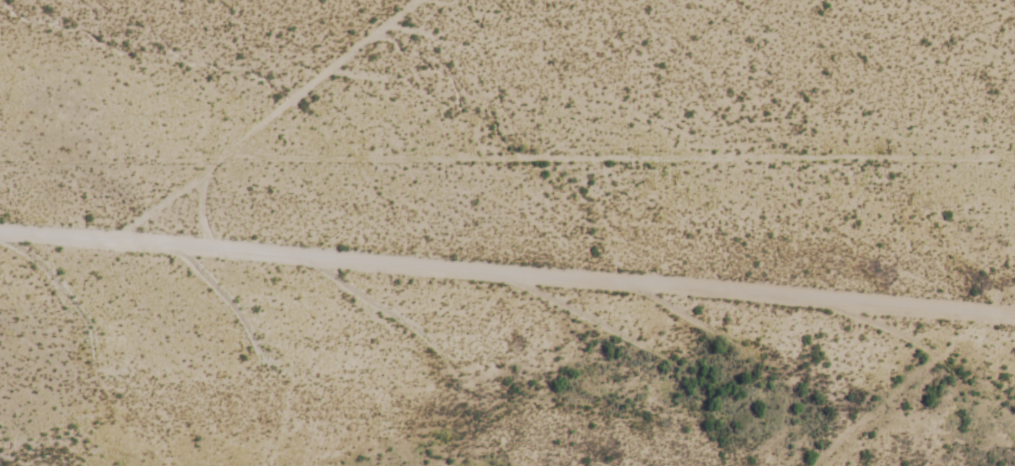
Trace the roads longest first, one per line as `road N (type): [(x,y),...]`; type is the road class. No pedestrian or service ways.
road 1 (residential): [(1014,315),(0,233)]
road 2 (residential): [(110,240),(199,189),(220,156),(420,0)]

